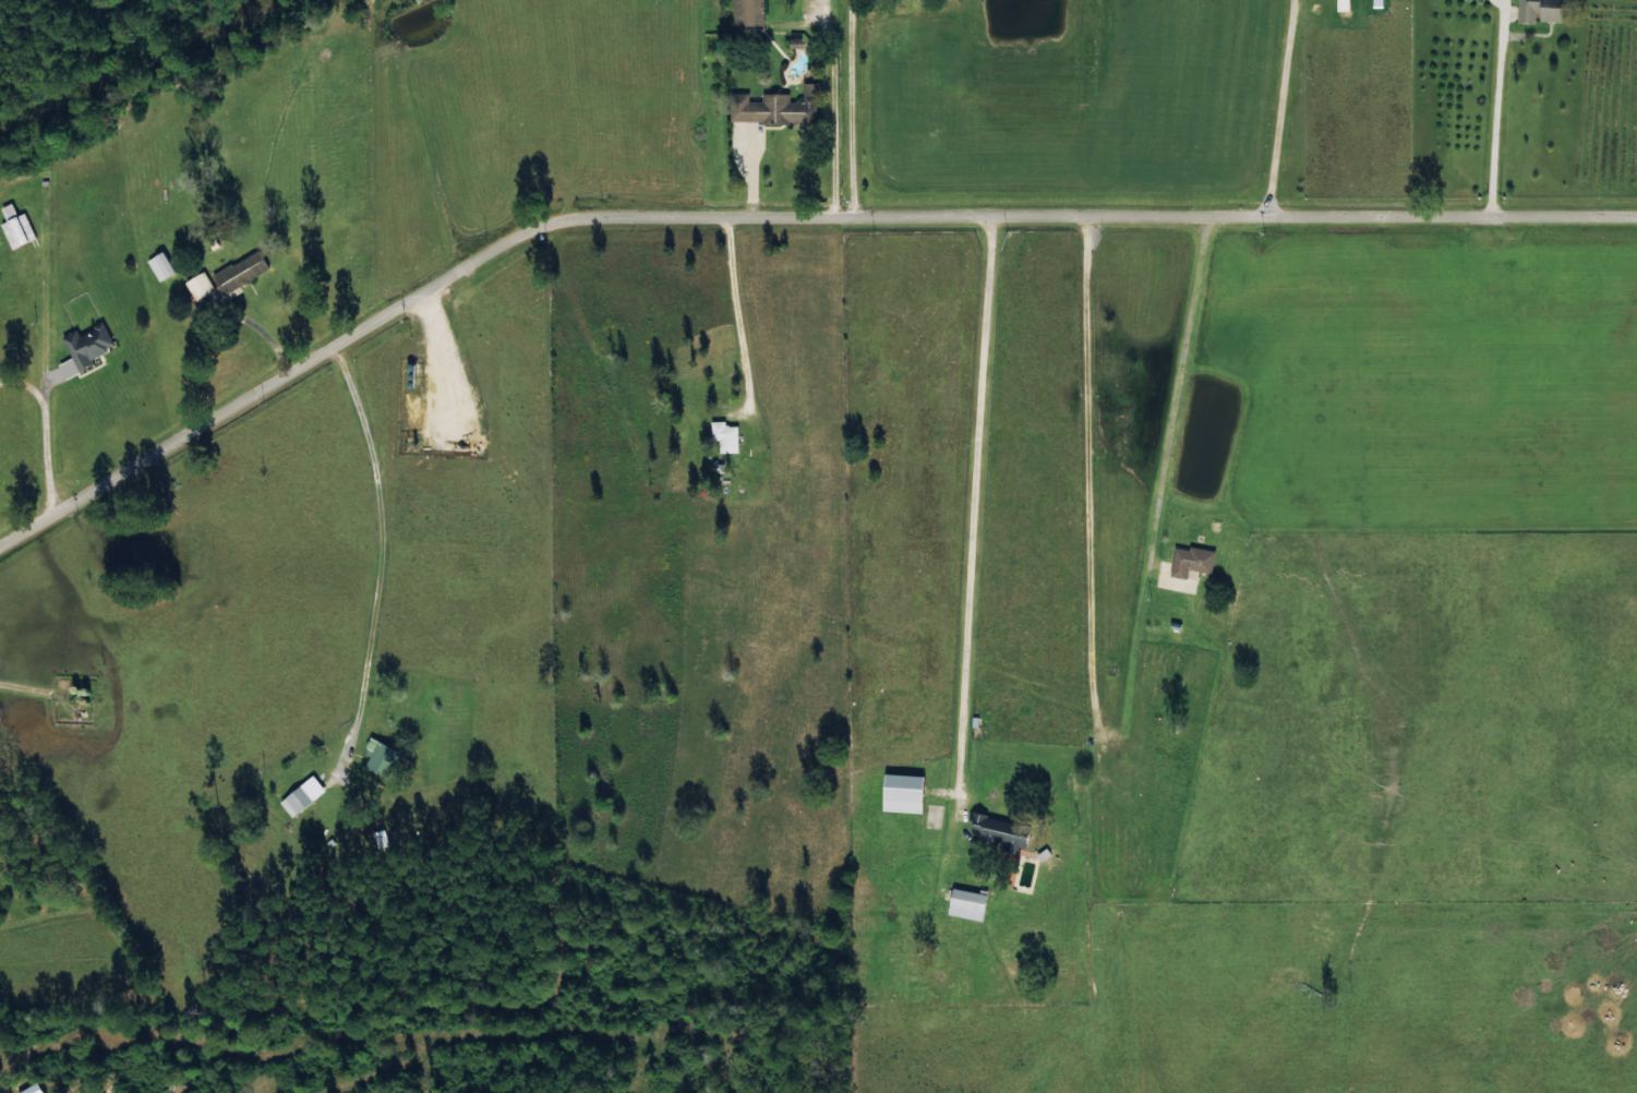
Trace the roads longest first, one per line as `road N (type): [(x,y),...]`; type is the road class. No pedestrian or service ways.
road 1 (residential): [(0,523),(291,353),(522,262),(840,213),(1636,222)]

